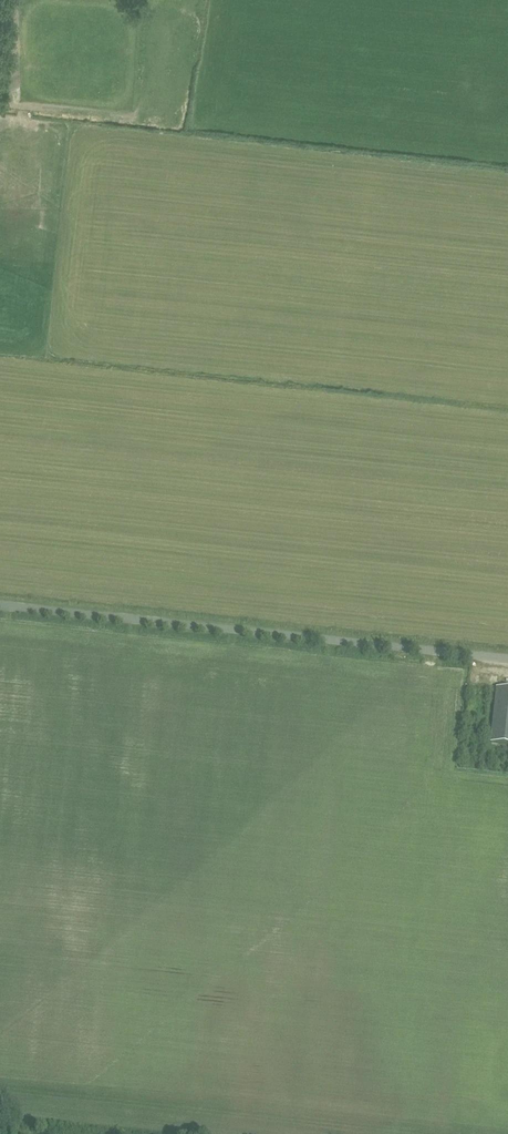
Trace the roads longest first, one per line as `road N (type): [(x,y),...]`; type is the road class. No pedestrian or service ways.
road 1 (unclassified): [(507,658),(0,605)]

